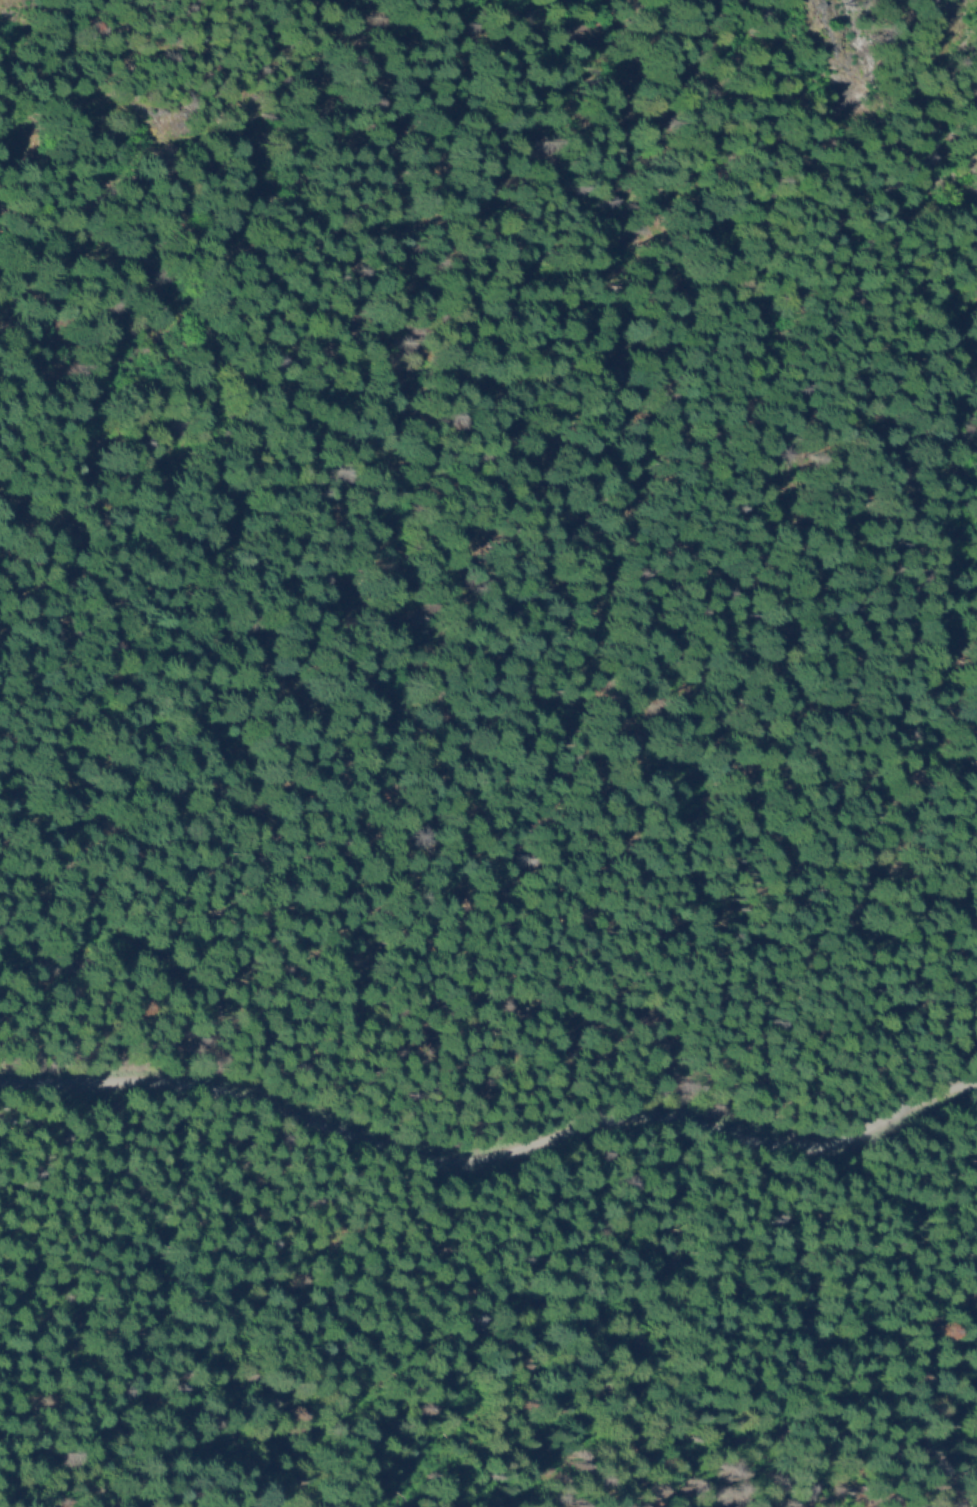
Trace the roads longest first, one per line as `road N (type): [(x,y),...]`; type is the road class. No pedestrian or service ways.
road 1 (residential): [(0,1085),(244,1087),(466,1162),(713,1115),(821,1146),(849,1144),(976,1101)]

